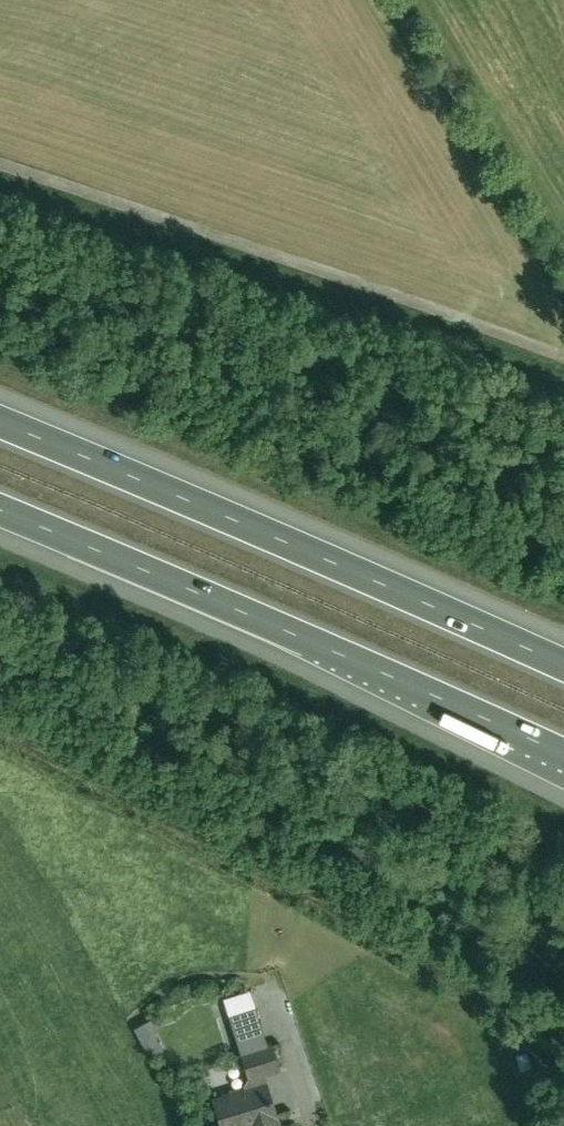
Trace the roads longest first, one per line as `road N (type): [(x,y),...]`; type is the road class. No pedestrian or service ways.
road 1 (motorway): [(0,510),(563,754)]
road 2 (motorway): [(563,665),(0,422)]
road 3 (track): [(563,357),(0,164)]

